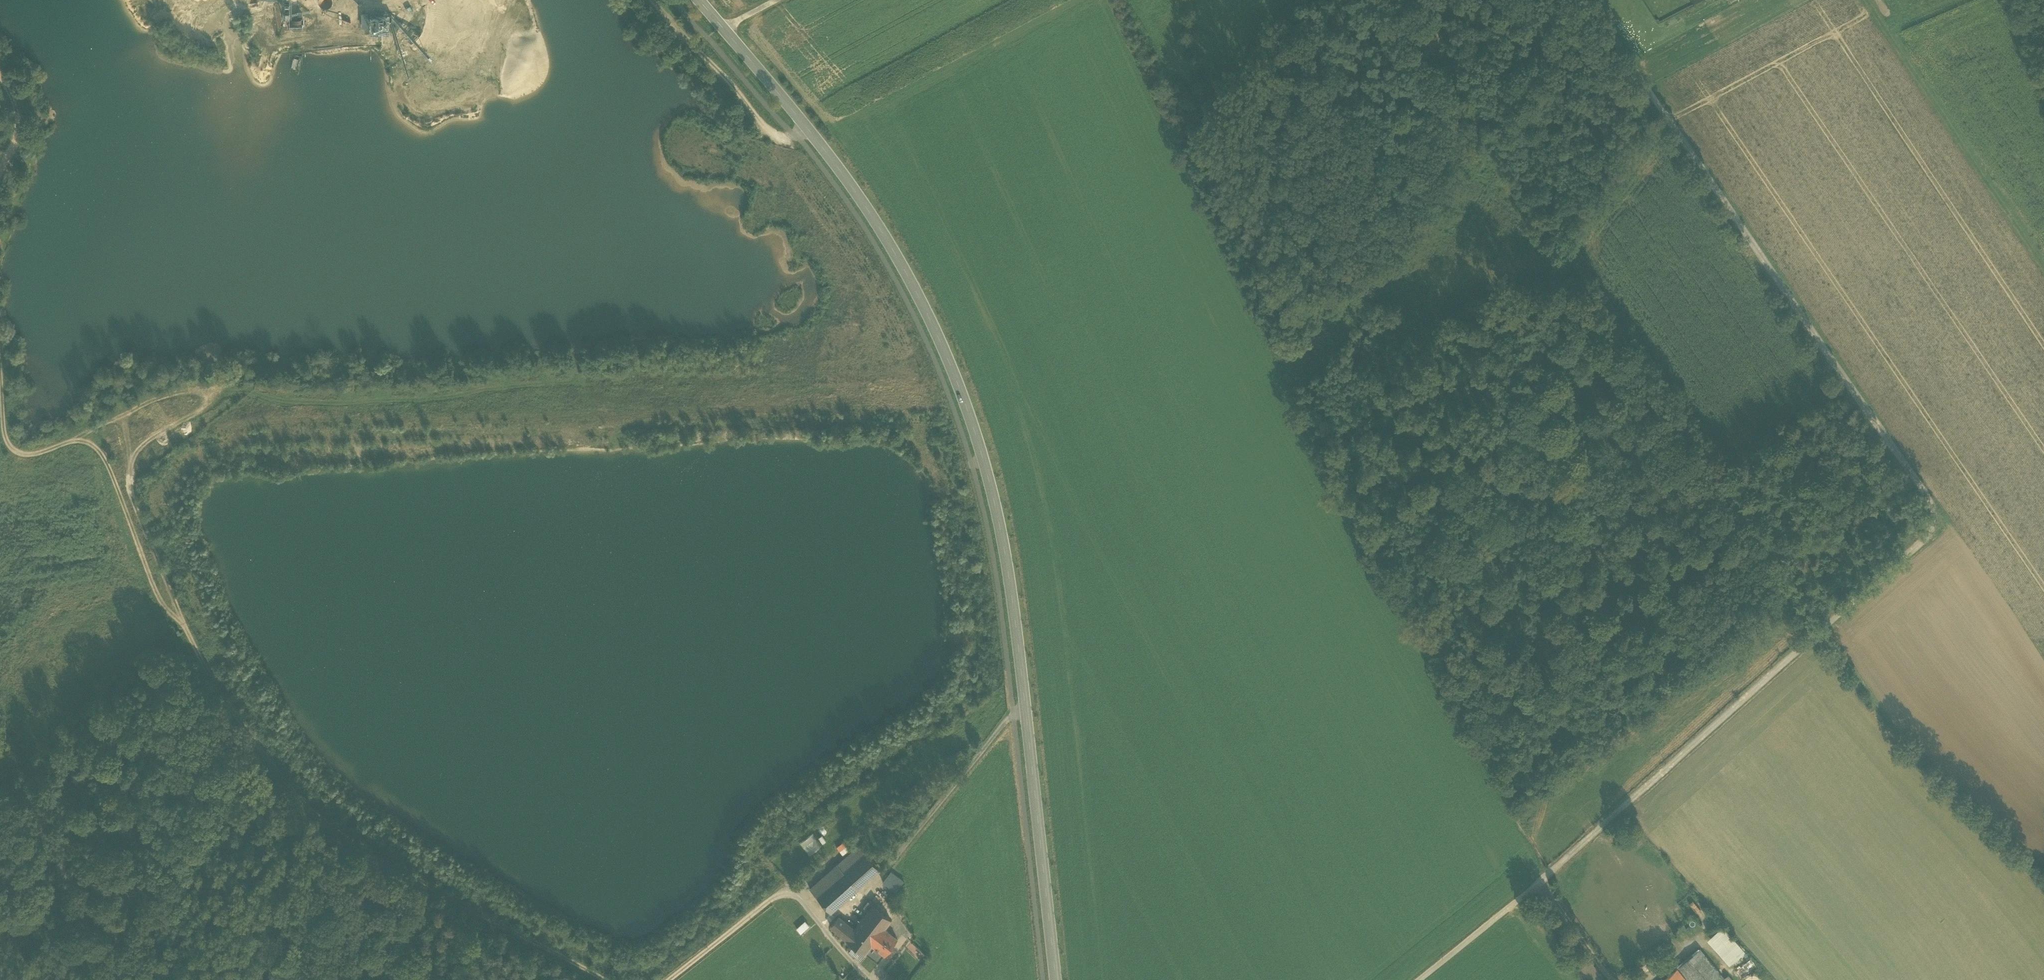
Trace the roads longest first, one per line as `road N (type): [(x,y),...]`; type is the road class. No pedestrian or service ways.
road 1 (track): [(1550,873),(1938,521),(1591,0)]
road 2 (tertiary): [(698,0),(805,126),(881,232),(930,321),(974,429),(1008,576),(1056,979)]
road 3 (track): [(605,979),(376,854),(306,805),(253,739),(179,616),(161,602),(103,459),(86,442),(31,455),(8,445),(0,370)]
road 4 (track): [(179,616),(131,492),(130,467),(141,446),(209,398),(189,391),(153,399),(70,443)]
road 5 (track): [(1867,0),(2043,265)]
road 6 (track): [(821,926),(885,871),(1024,702)]
road 7 (track): [(656,0),(776,136),(805,126)]
road 8 (track): [(821,926),(787,885),(667,979)]
road 9 (unclassified): [(1550,873),(1418,979)]

